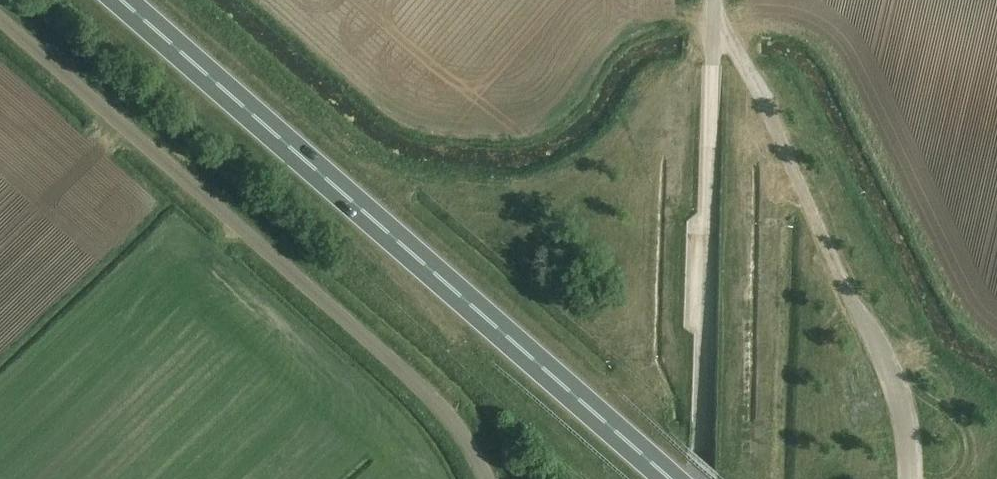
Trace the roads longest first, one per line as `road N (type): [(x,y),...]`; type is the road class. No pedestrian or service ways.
road 1 (trunk): [(670,478),(122,0)]
road 2 (unclassified): [(486,478),(438,404),(0,17)]
road 3 (unclassified): [(703,478),(714,0)]

